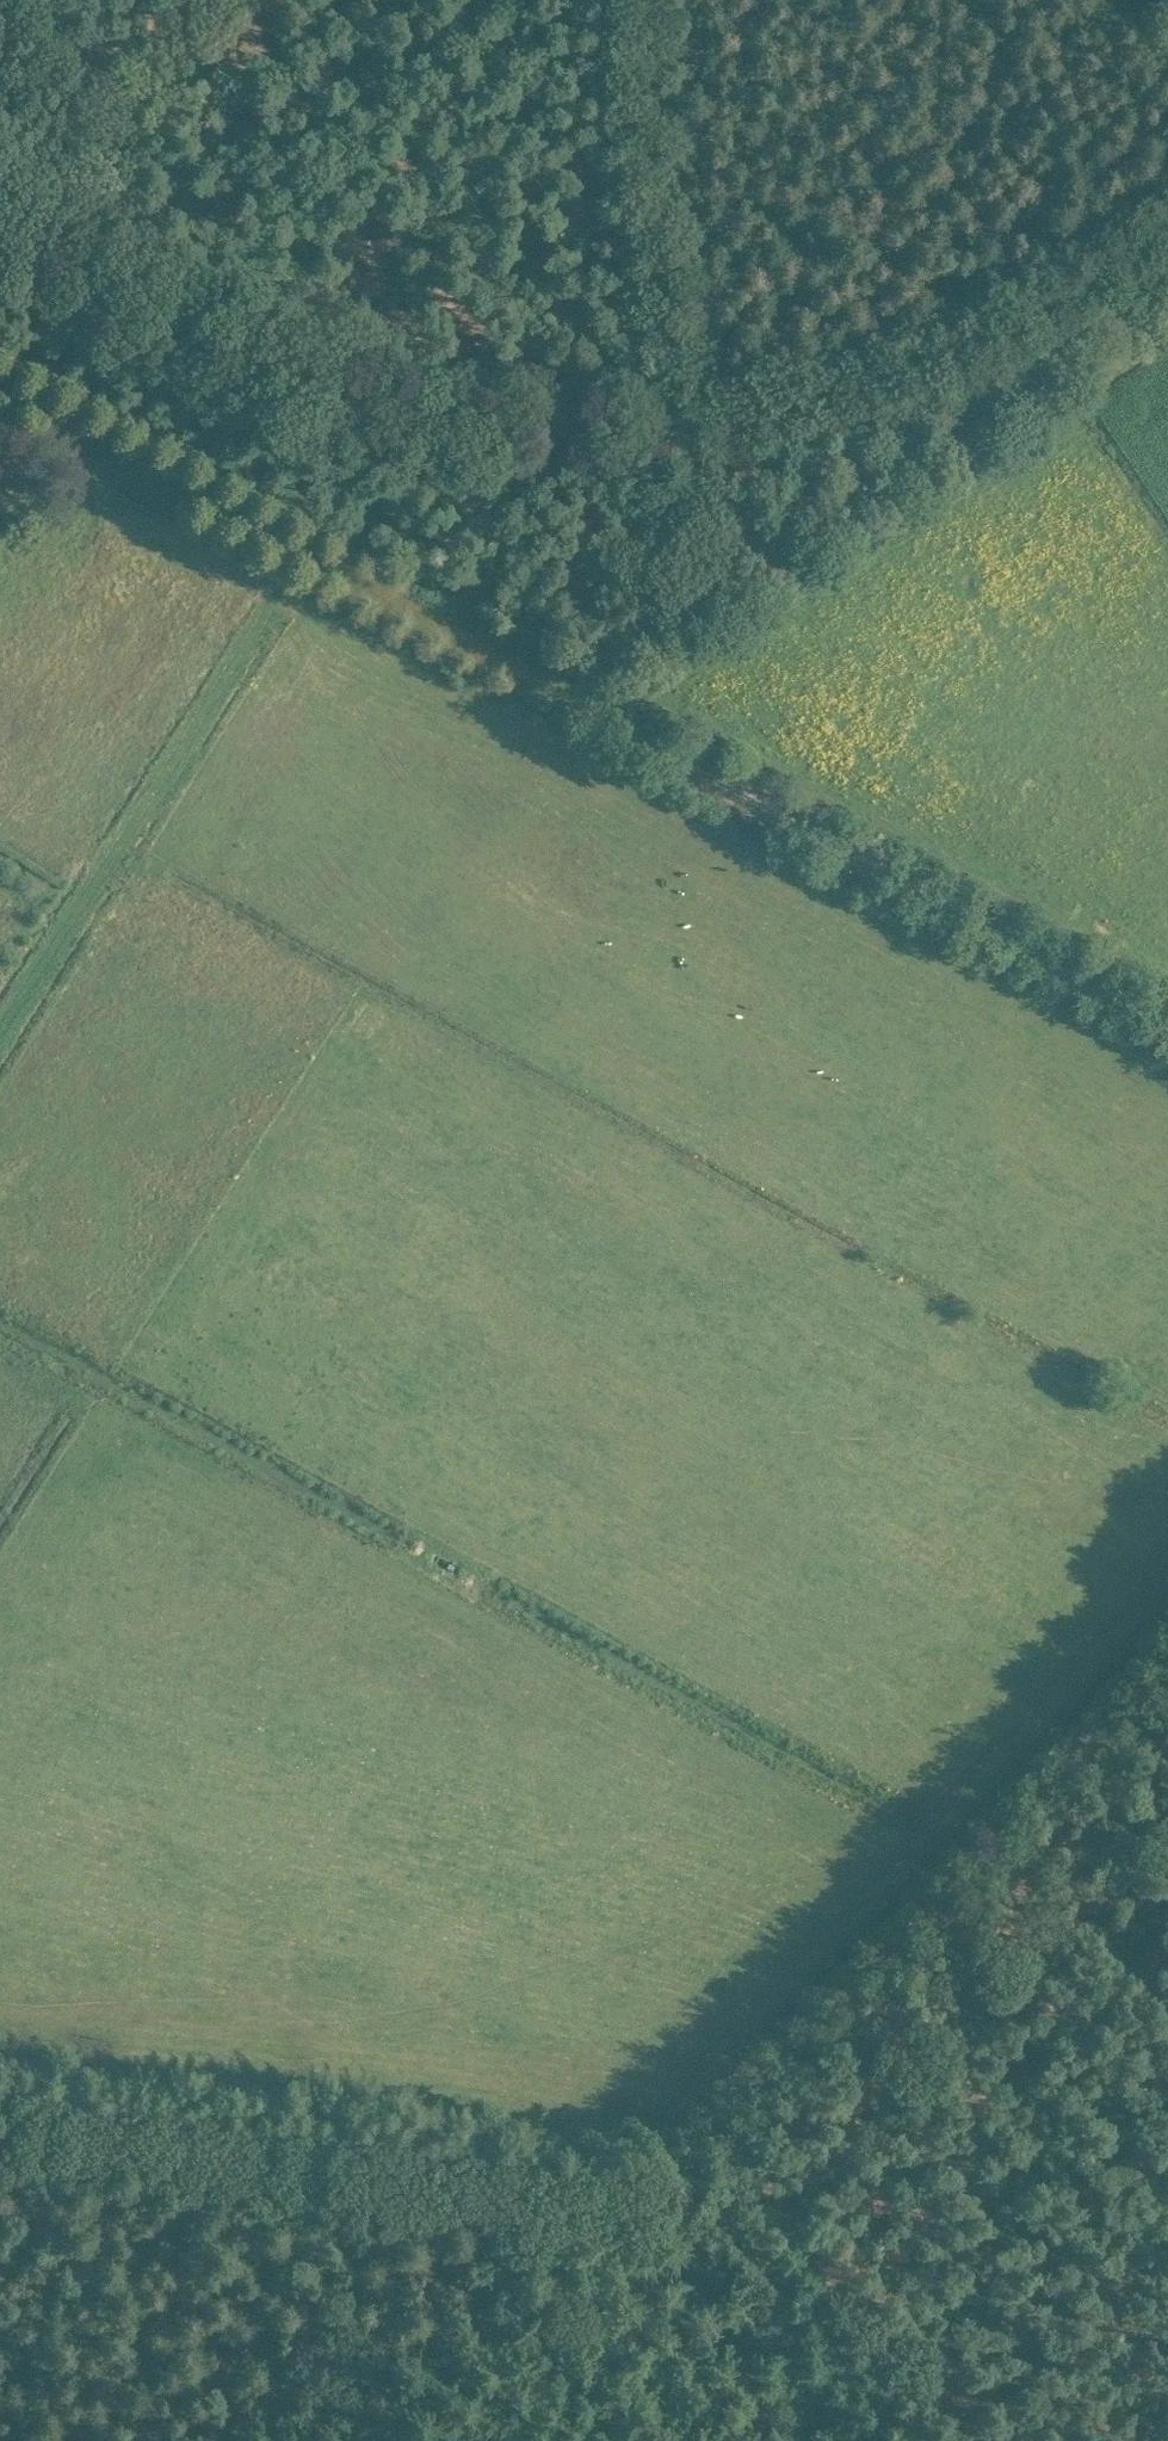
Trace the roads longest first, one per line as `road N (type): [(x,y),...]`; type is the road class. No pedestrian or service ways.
road 1 (track): [(0,2127),(533,2198),(650,2186),(1167,1665)]
road 2 (track): [(581,718),(1167,323)]
road 3 (track): [(1167,1029),(581,718)]
road 4 (track): [(286,555),(581,718)]
road 5 (unclassified): [(0,398),(286,555)]

